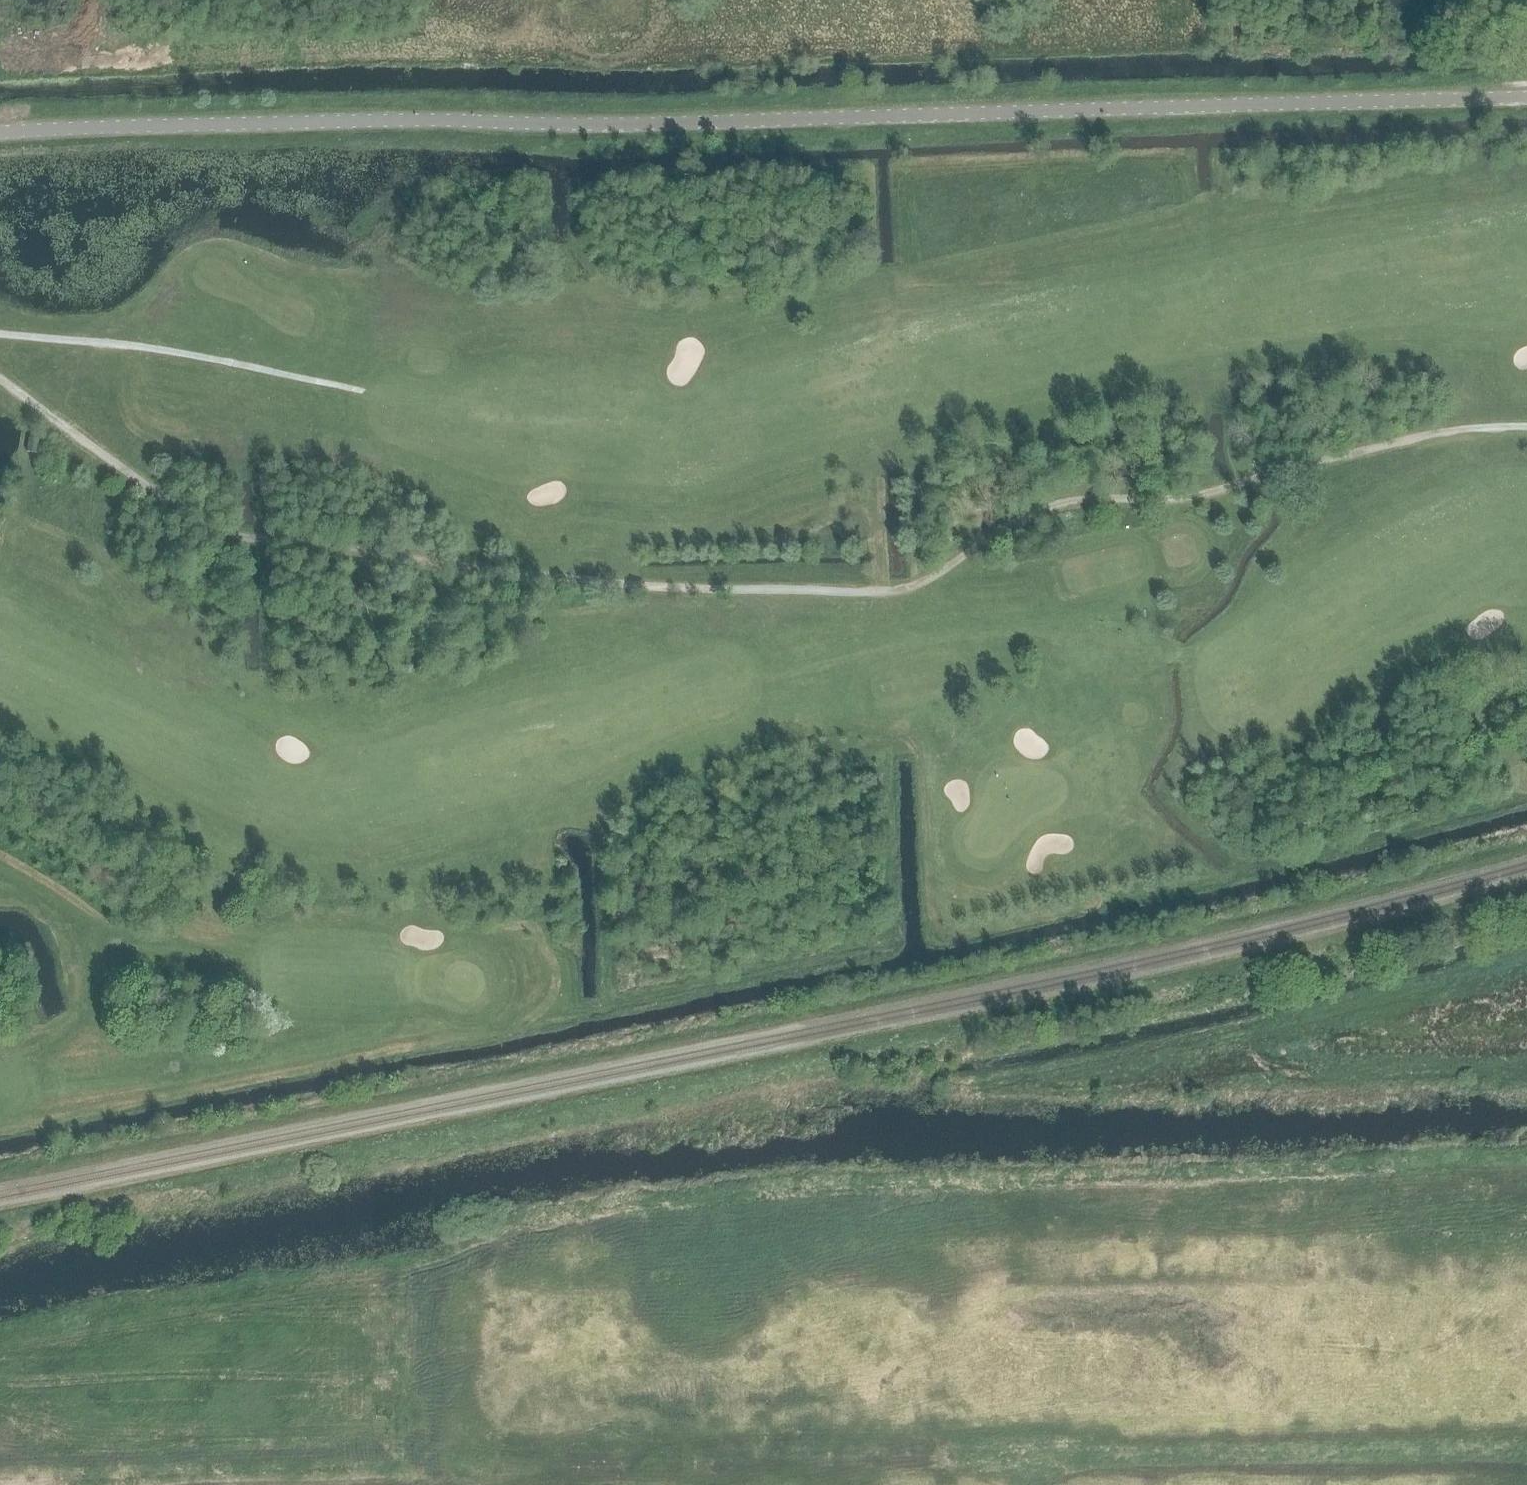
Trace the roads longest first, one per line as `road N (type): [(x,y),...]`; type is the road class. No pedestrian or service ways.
road 1 (track): [(0,380),(173,507),(238,536),(570,580),(713,590),(892,592),(1056,506),(1181,499),(1436,435),(1526,428)]
road 2 (unclassified): [(1526,100),(671,126),(0,135)]
road 3 (track): [(0,334),(132,345),(361,391)]

